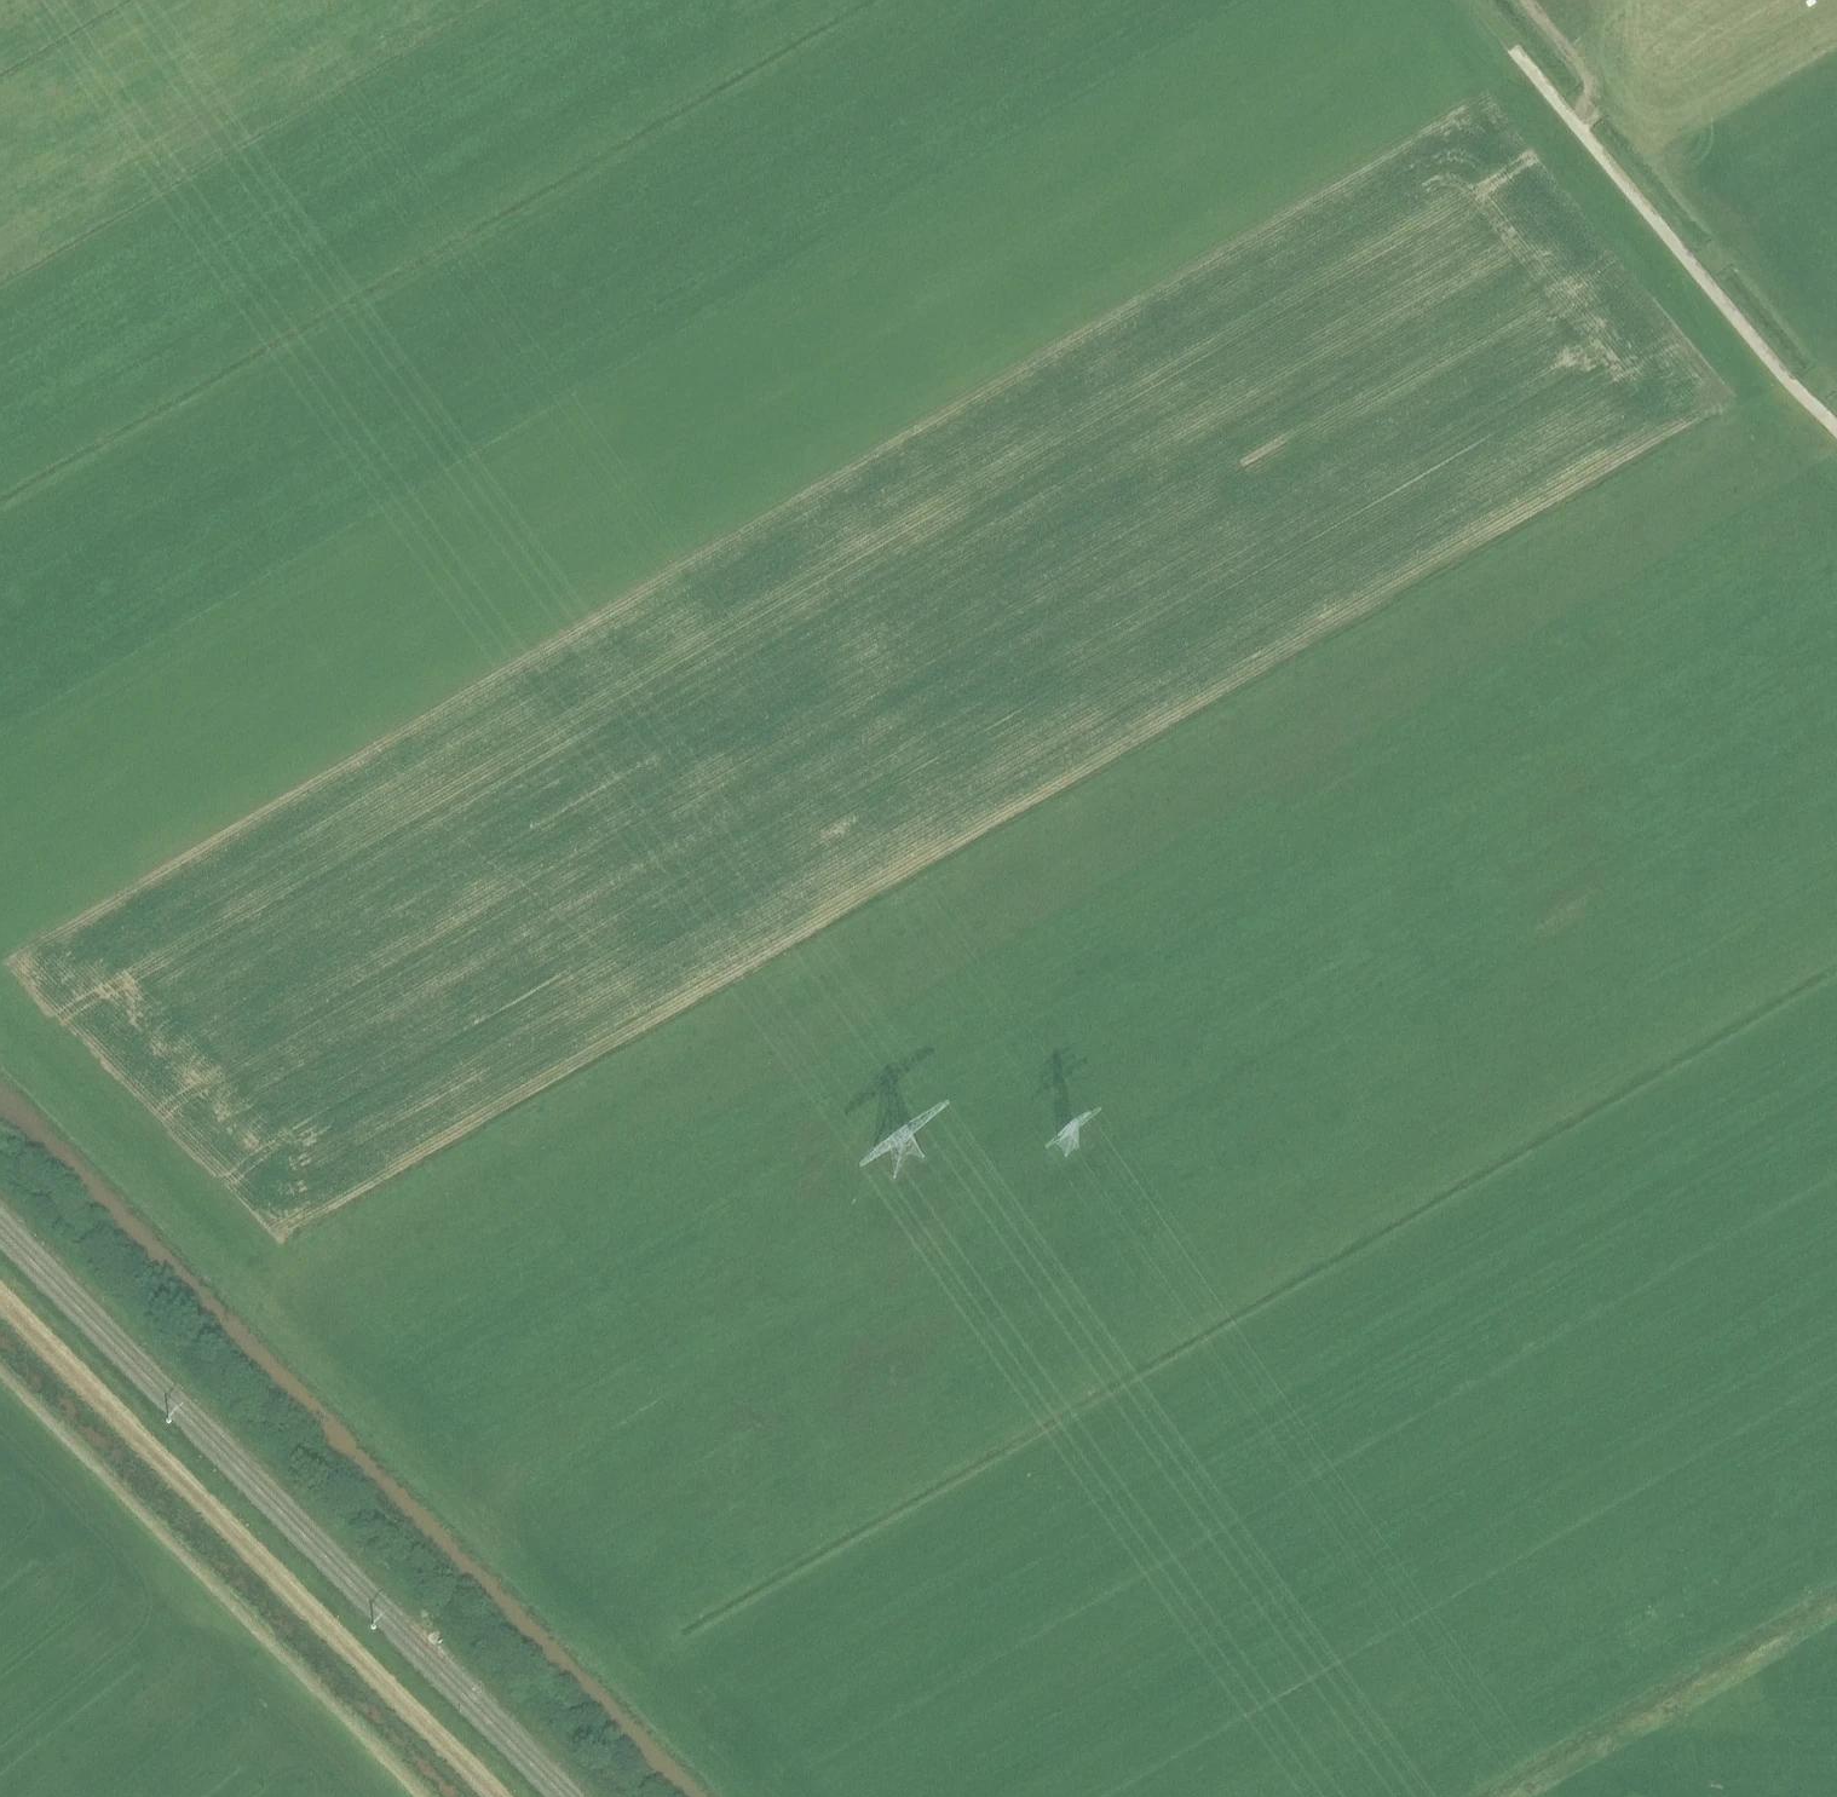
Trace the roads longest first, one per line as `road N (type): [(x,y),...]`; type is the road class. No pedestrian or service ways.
road 1 (track): [(1514,50),(1790,381),(1836,426)]

